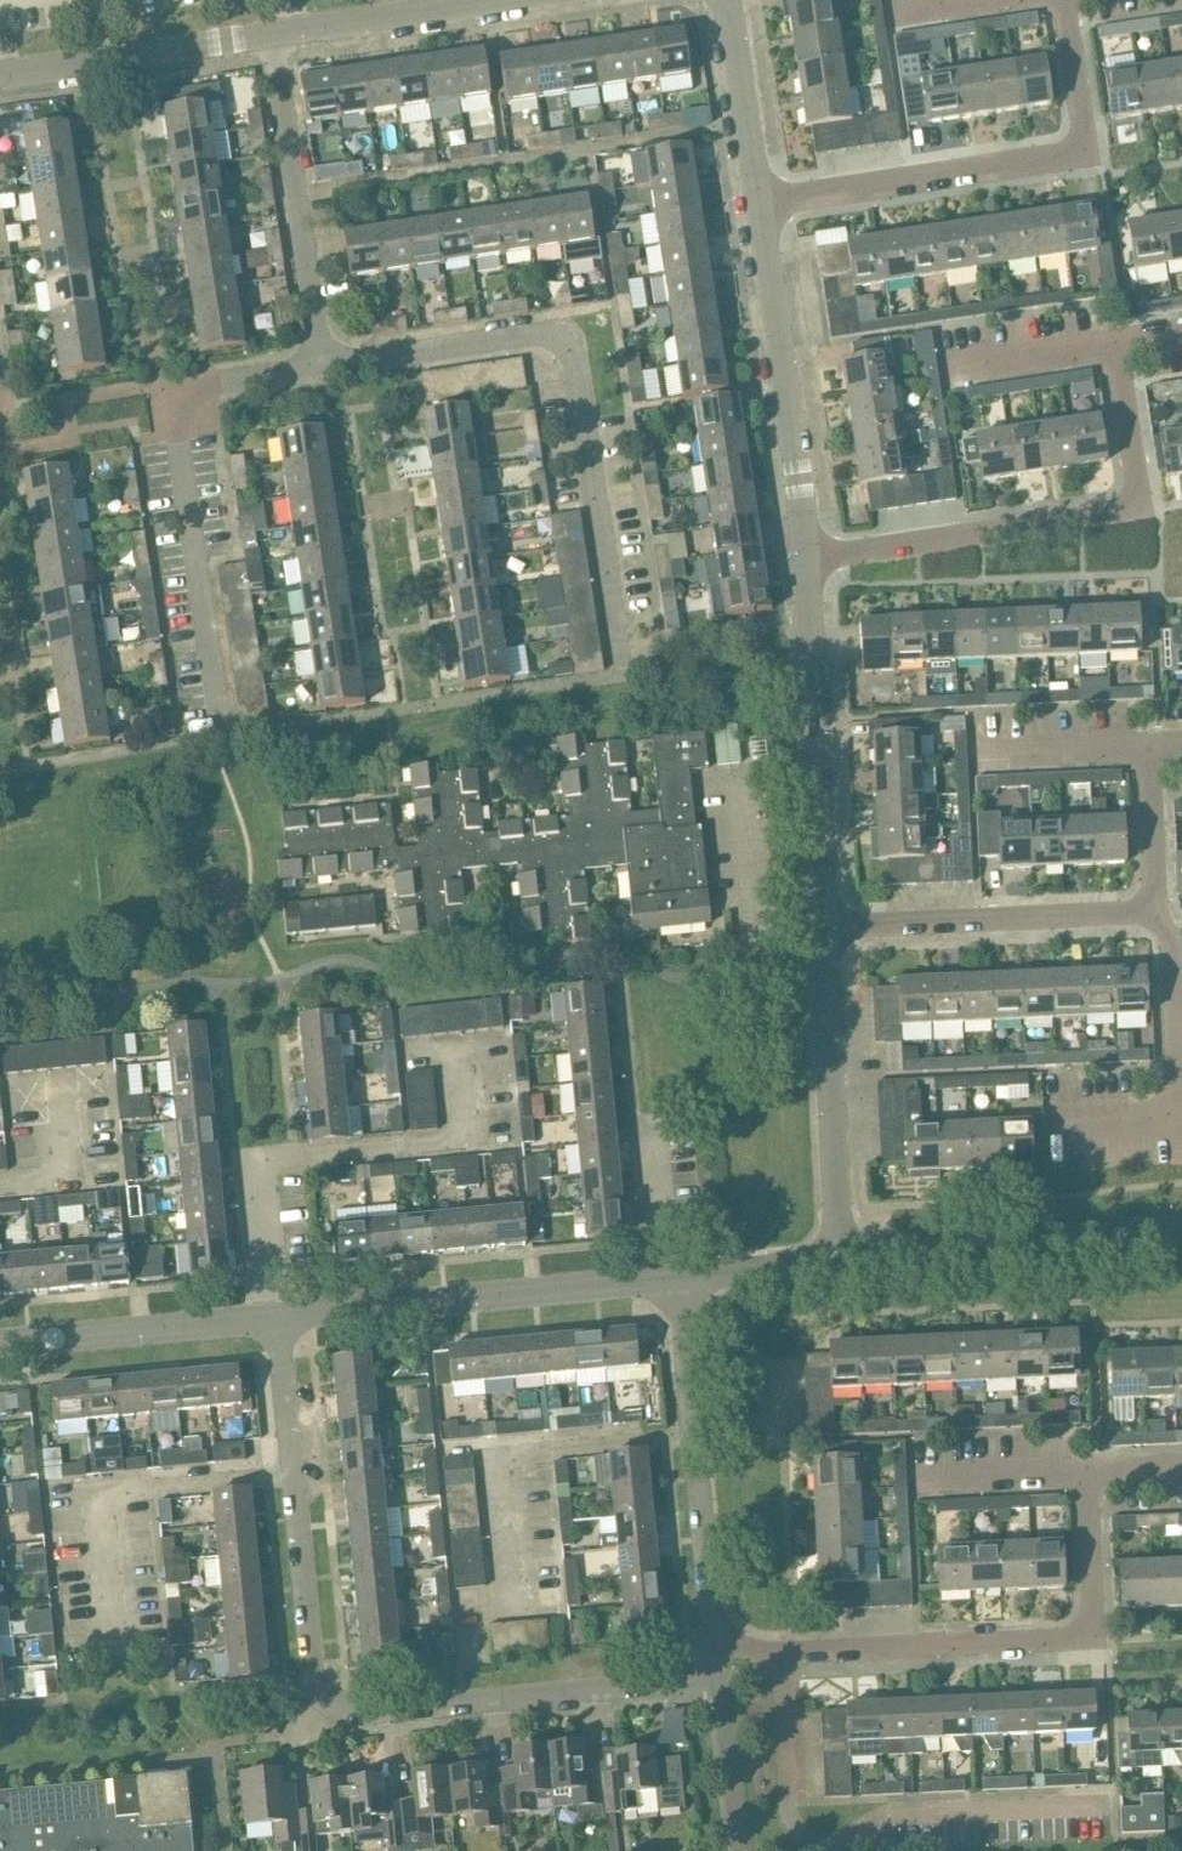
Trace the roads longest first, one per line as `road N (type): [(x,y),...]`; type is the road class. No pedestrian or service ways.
road 1 (residential): [(277,1316),(319,1691),(345,1709),(375,1717),(670,1683),(710,1656)]
road 2 (residential): [(622,665),(568,342),(542,335),(323,366)]
road 3 (residential): [(710,1656),(1087,1637),(1093,1616),(1088,1474)]
road 4 (residential): [(806,559),(1135,505),(1116,345)]
road 5 (residential): [(756,198),(1092,150),(1073,0)]
road 6 (residential): [(823,929),(1134,914),(1149,906),(1158,882),(1149,756)]
road 7 (residential): [(277,1316),(672,1276)]
road 8 (residential): [(710,1656),(672,1276)]
road 9 (residential): [(823,929),(806,559)]
road 10 (residential): [(806,559),(756,198)]
road 11 (residential): [(843,1263),(1181,1233)]
road 12 (residential): [(323,366),(268,35)]
road 13 (residential): [(843,1263),(823,929)]
road 14 (residential): [(0,1344),(277,1316)]
road 15 (residential): [(0,72),(268,35)]
road 16 (residential): [(268,35),(492,0)]
road 17 (residential): [(756,198),(727,0)]
road 18 (residential): [(970,749),(1124,741),(1149,756)]
road 19 (residential): [(672,1276),(843,1263)]
road 20 (residential): [(1088,1474),(920,1477)]
road 21 (residential): [(277,1316),(260,1156)]
road 22 (residential): [(959,367),(1116,345)]
road 23 (residential): [(323,366),(172,391)]
road 24 (residential): [(888,22),(1030,0)]
road 25 (residential): [(672,1276),(656,1135)]

